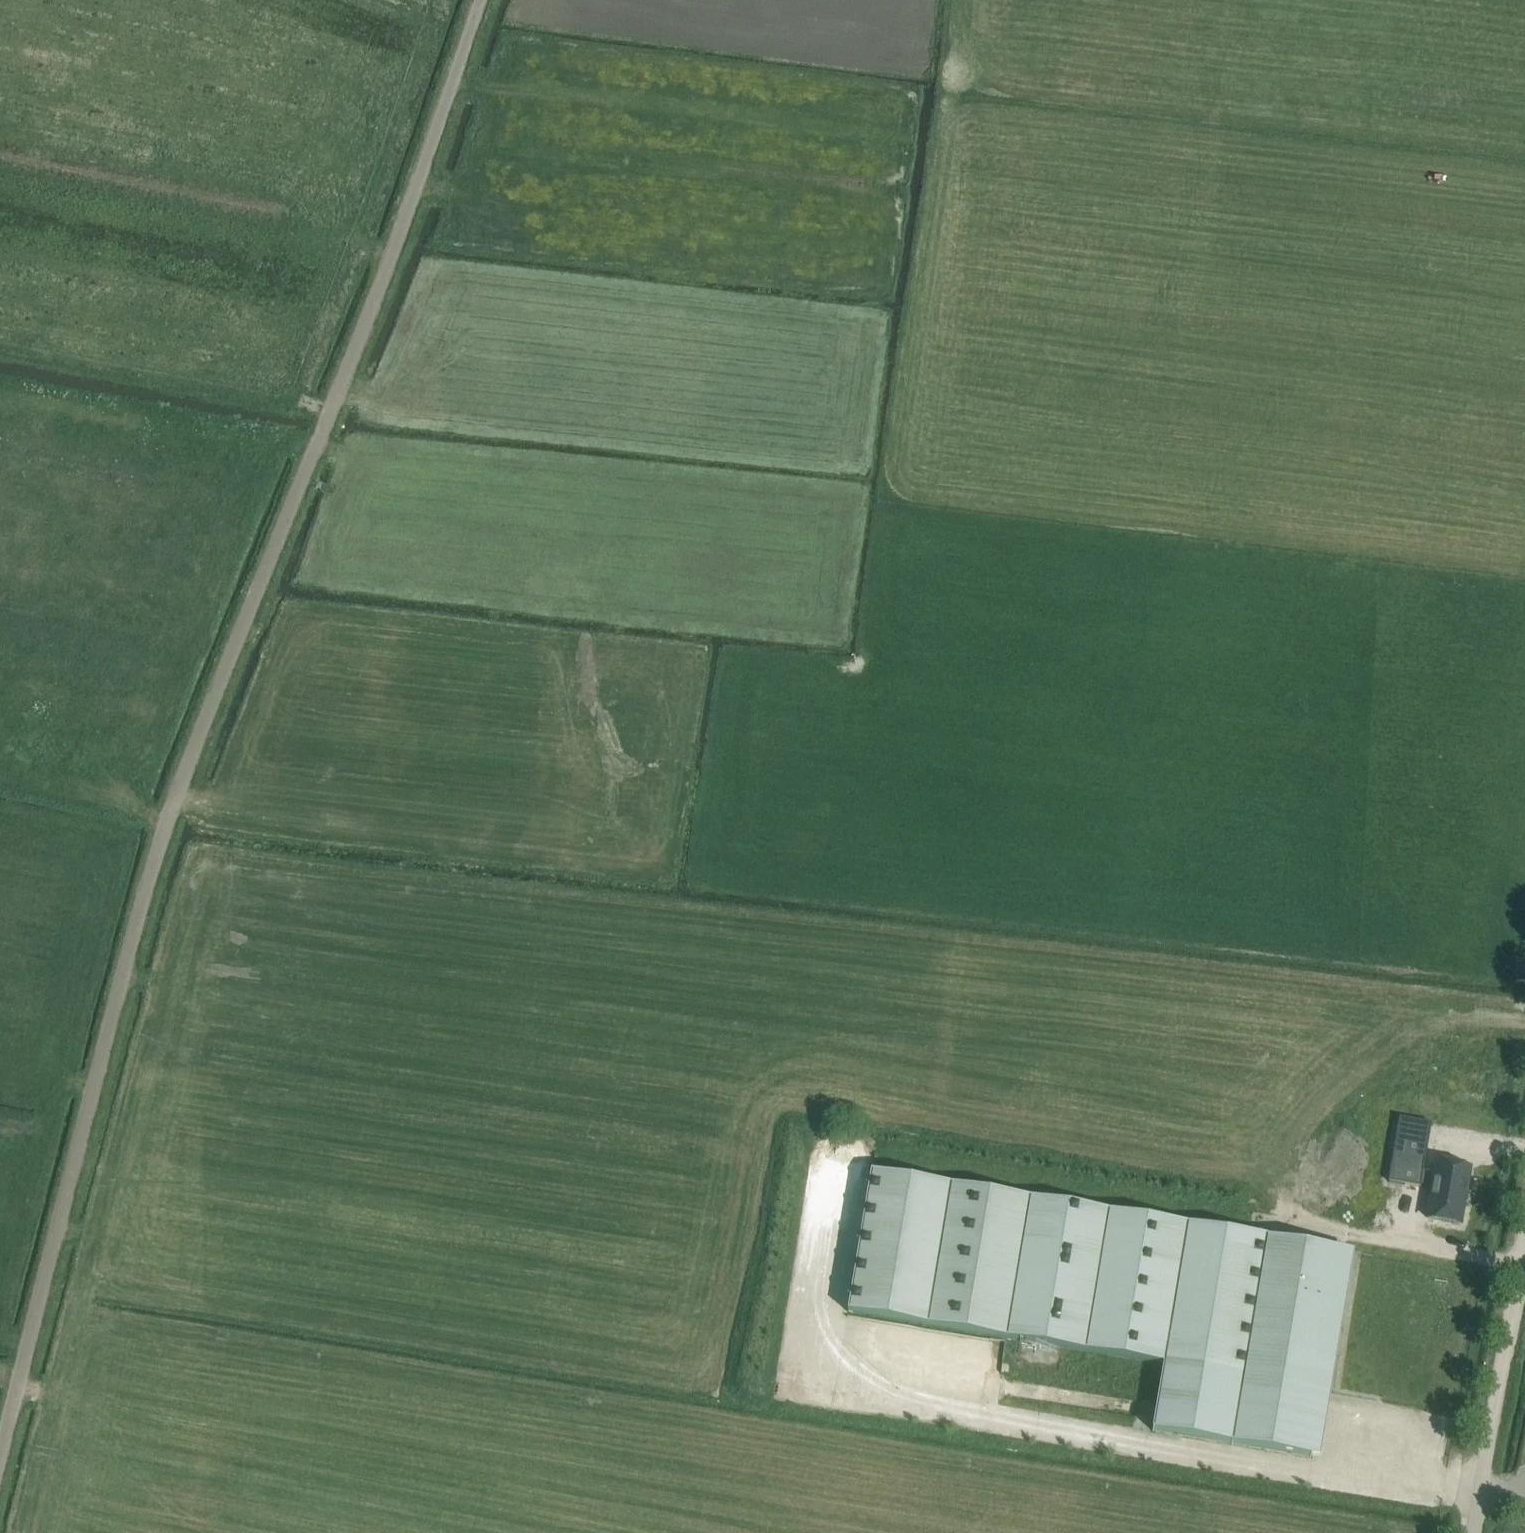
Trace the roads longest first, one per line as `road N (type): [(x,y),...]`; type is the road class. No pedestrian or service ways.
road 1 (unclassified): [(0,1460),(162,835),(420,179),(479,0)]
road 2 (unclassified): [(1472,1532),(1524,1203)]

